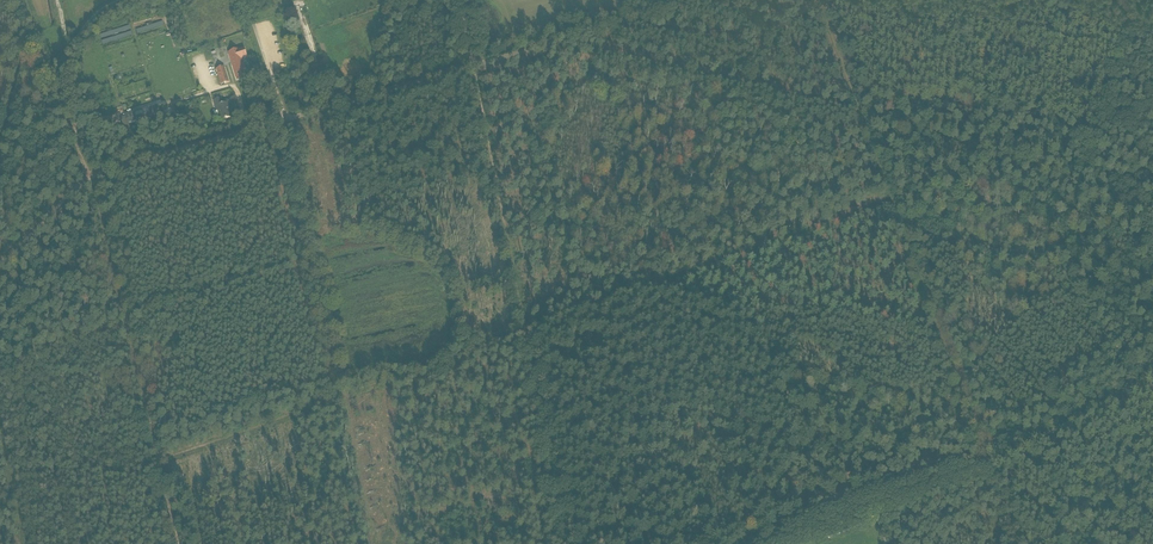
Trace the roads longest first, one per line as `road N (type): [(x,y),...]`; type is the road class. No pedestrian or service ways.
road 1 (unclassified): [(0,267),(103,172),(690,0)]
road 2 (track): [(897,199),(470,349),(433,379),(383,381),(342,394)]
road 3 (track): [(461,0),(568,543)]
road 4 (track): [(244,0),(285,120),(342,394)]
road 5 (track): [(128,328),(90,178),(23,0)]
road 6 (track): [(1152,381),(1048,263),(1087,137)]
road 7 (track): [(988,458),(897,199)]
road 8 (track): [(777,543),(988,458)]
road 9 (track): [(826,0),(897,199)]
road 10 (track): [(1087,137),(897,199)]
road 11 (track): [(342,394),(159,458)]
road 12 (track): [(988,458),(1152,367)]
road 13 (track): [(1134,8),(1119,23),(1087,137)]
road 14 (track): [(159,458),(128,328)]

